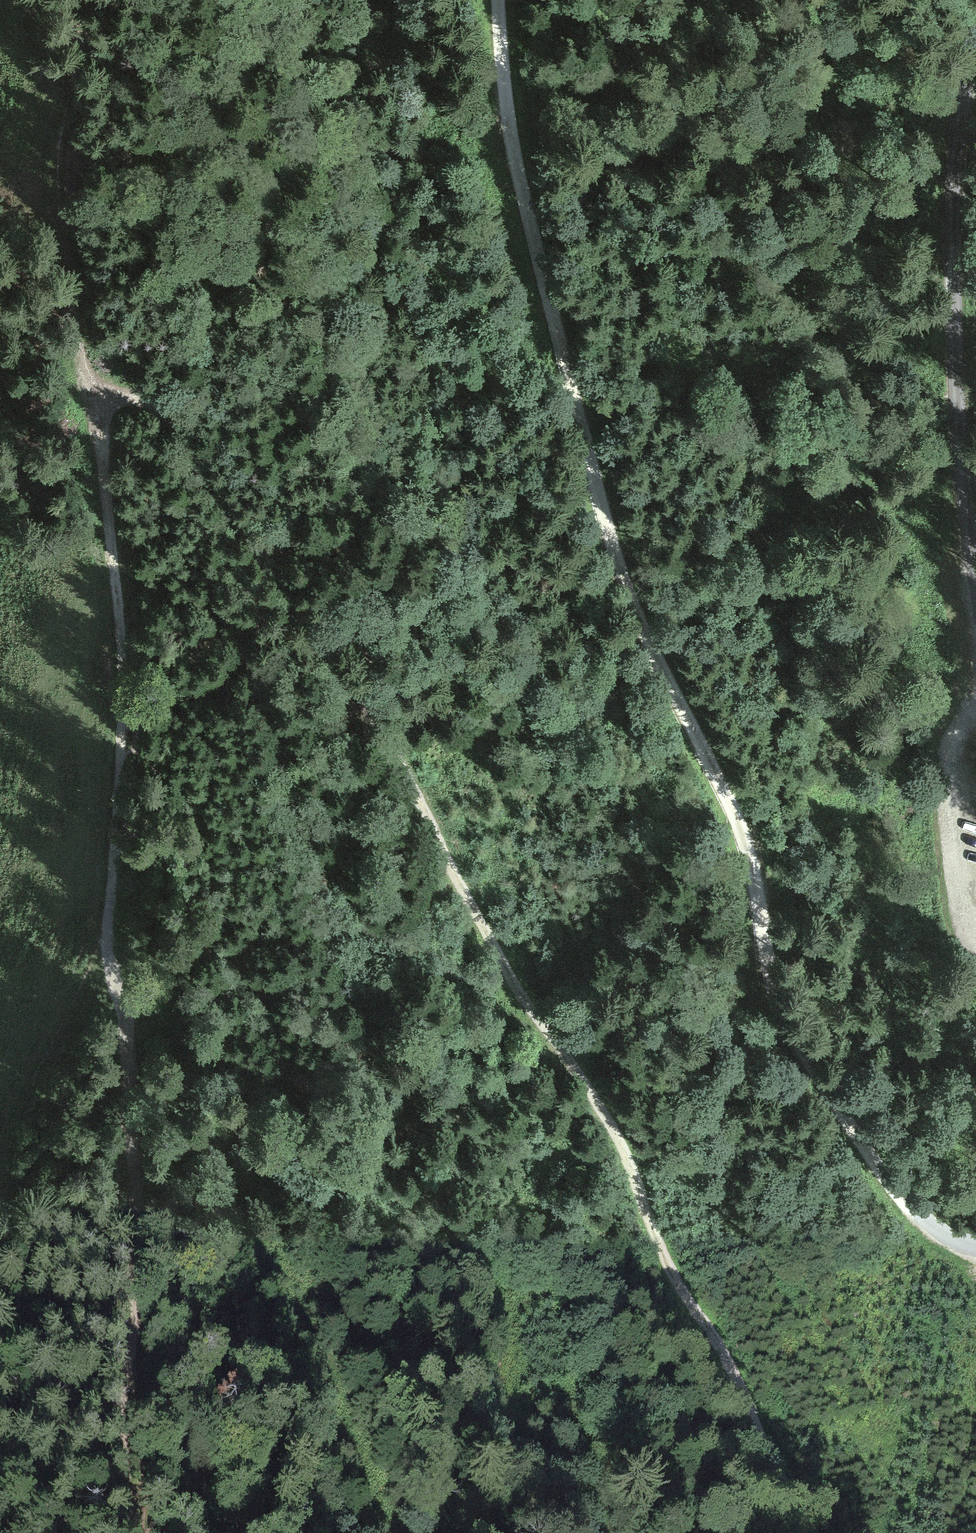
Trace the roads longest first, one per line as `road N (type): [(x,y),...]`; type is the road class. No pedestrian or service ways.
road 1 (track): [(808,1532),(730,1362),(664,1258),(624,1145),(514,987),(367,703),(165,410),(138,394),(91,387)]
road 2 (track): [(975,1246),(932,1229),(912,1210),(826,1094),(775,1001),(747,842),(652,655),(599,506),(529,240),(510,135),(500,0)]
road 3 (track): [(121,1532),(140,1208),(125,1019),(105,942)]
road 4 (track): [(105,942),(122,653),(91,387)]
road 5 (unclassified): [(975,48),(963,104),(953,266),(975,574)]
road 6 (track): [(0,1158),(105,942)]

